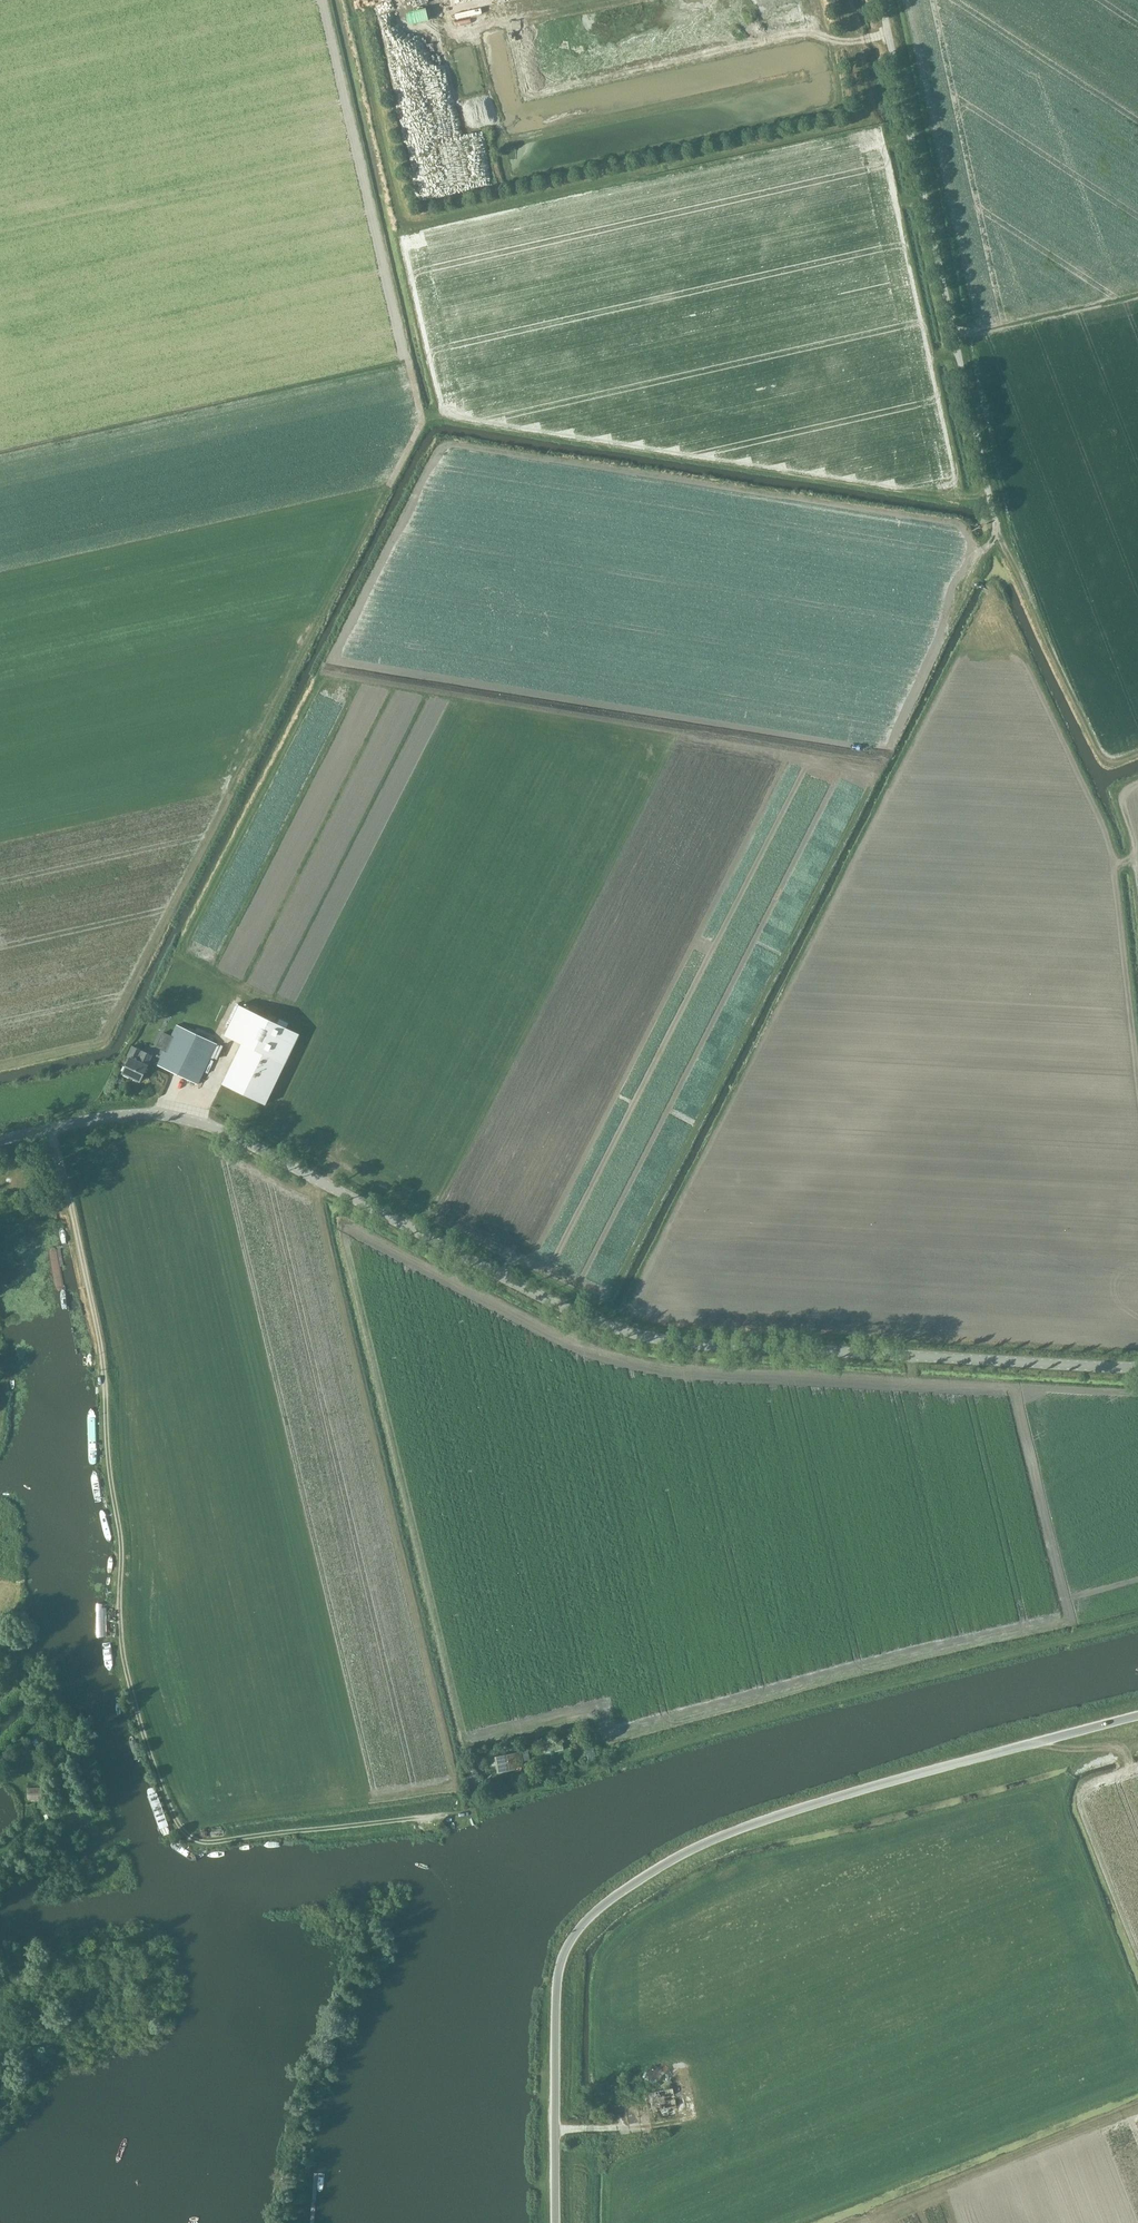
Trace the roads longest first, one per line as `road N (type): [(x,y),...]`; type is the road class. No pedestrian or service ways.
road 1 (unclassified): [(0,1138),(116,1114),(206,1125),(515,1283),(653,1337),(1137,1367)]
road 2 (track): [(57,1126),(103,1357),(106,1455),(120,1533),(119,1638),(171,1811),(185,1835),(212,1843),(446,1813)]
road 3 (unclassified): [(555,2222),(559,1970),(569,1944),(599,1908),(727,1833),(1137,1714)]
road 4 (track): [(990,497),(977,502),(433,421)]
road 5 (unclassified): [(997,532),(878,0)]
road 6 (track): [(823,933),(619,1330)]
road 7 (track): [(434,155),(399,11),(444,0)]

